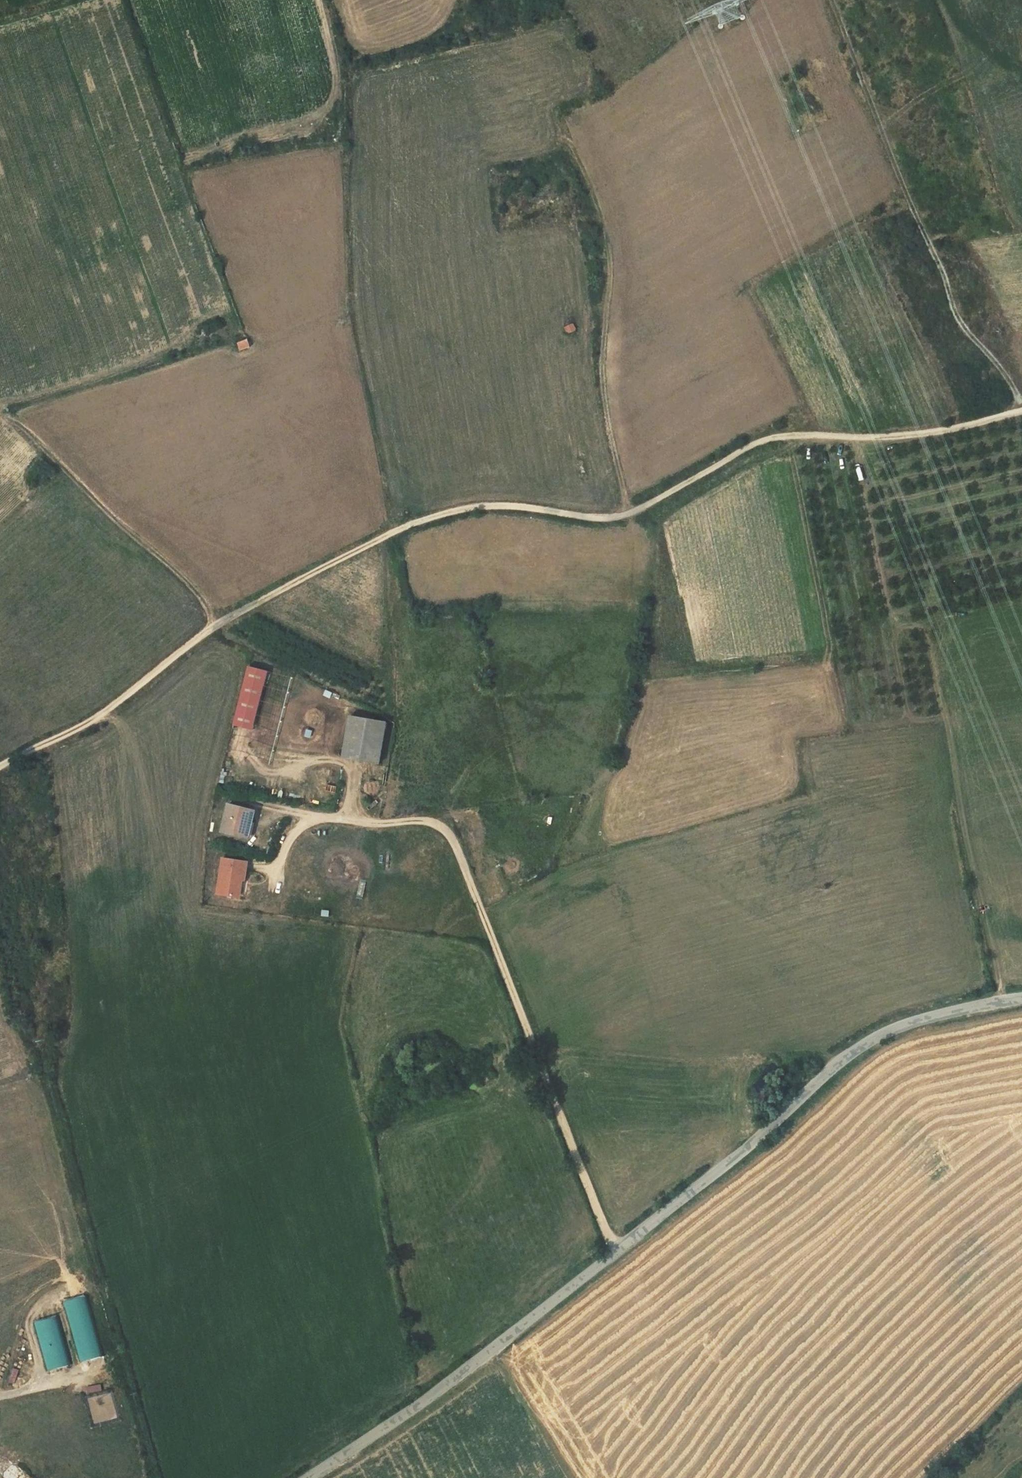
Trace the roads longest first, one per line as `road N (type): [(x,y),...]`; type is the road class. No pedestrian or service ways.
road 1 (track): [(1021,411),(923,433),(799,436),(746,446),(627,517),(595,522),(496,507),(400,527),(204,631),(86,725),(0,766)]
road 2 (unclassified): [(309,1477),(423,1403),(752,1144),(875,1035),(1021,998)]

